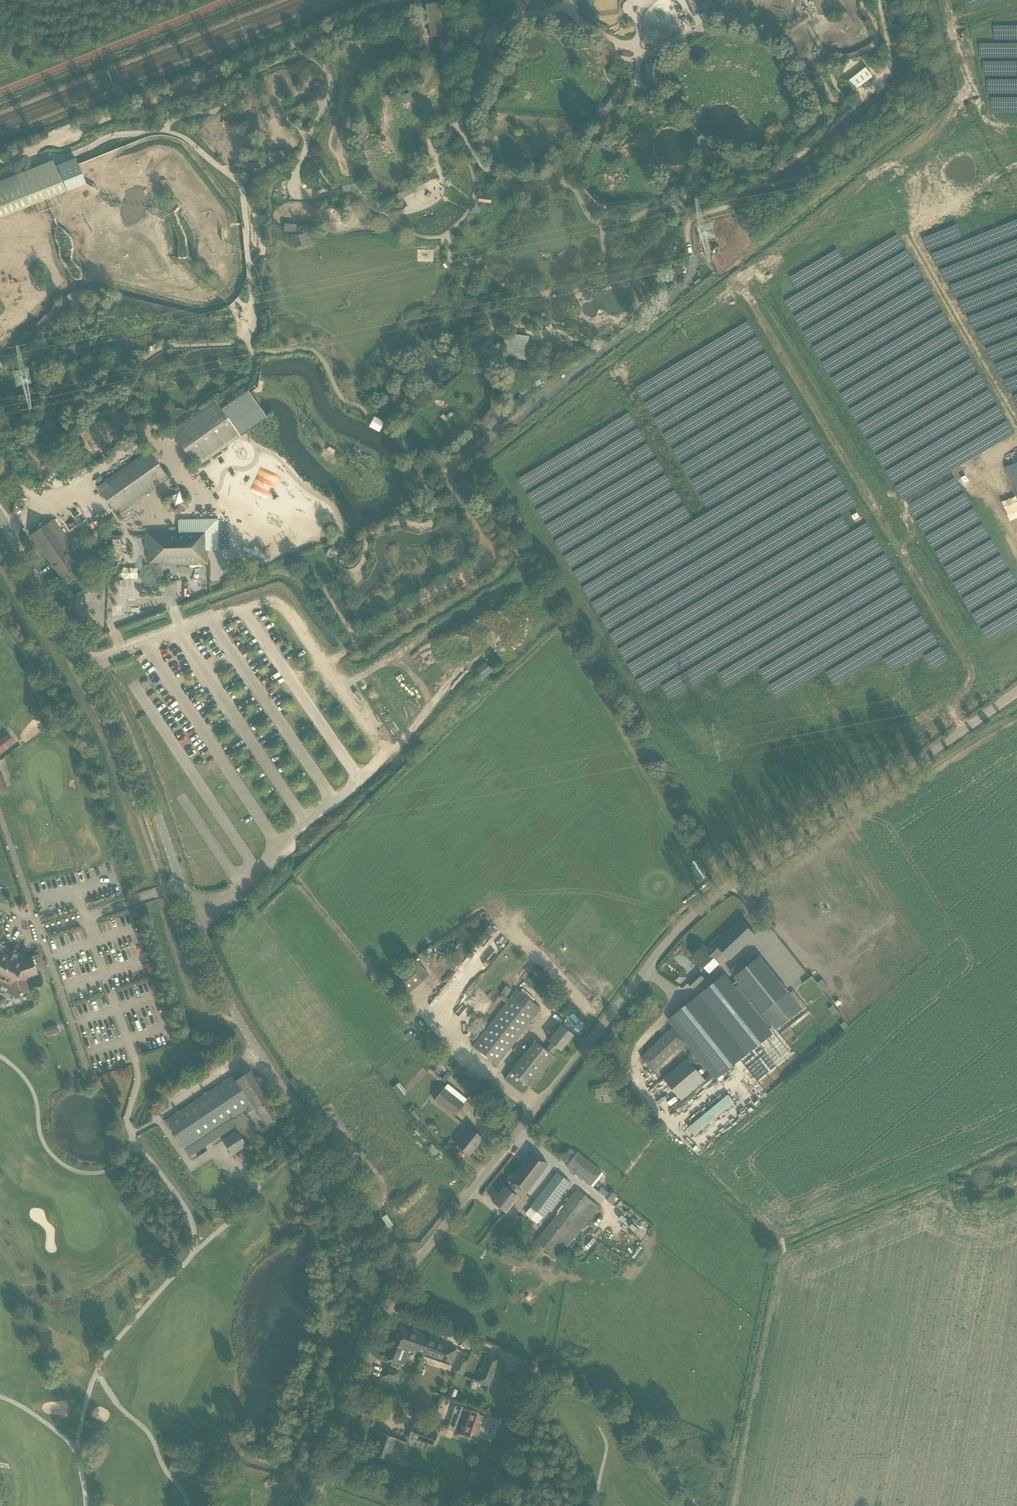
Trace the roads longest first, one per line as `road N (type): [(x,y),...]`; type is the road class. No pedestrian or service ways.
road 1 (unclassified): [(411,1267),(240,1025),(120,721),(0,519)]
road 2 (unclassified): [(411,1267),(692,919),(1016,693)]
road 3 (unclassified): [(314,1505),(411,1267)]

